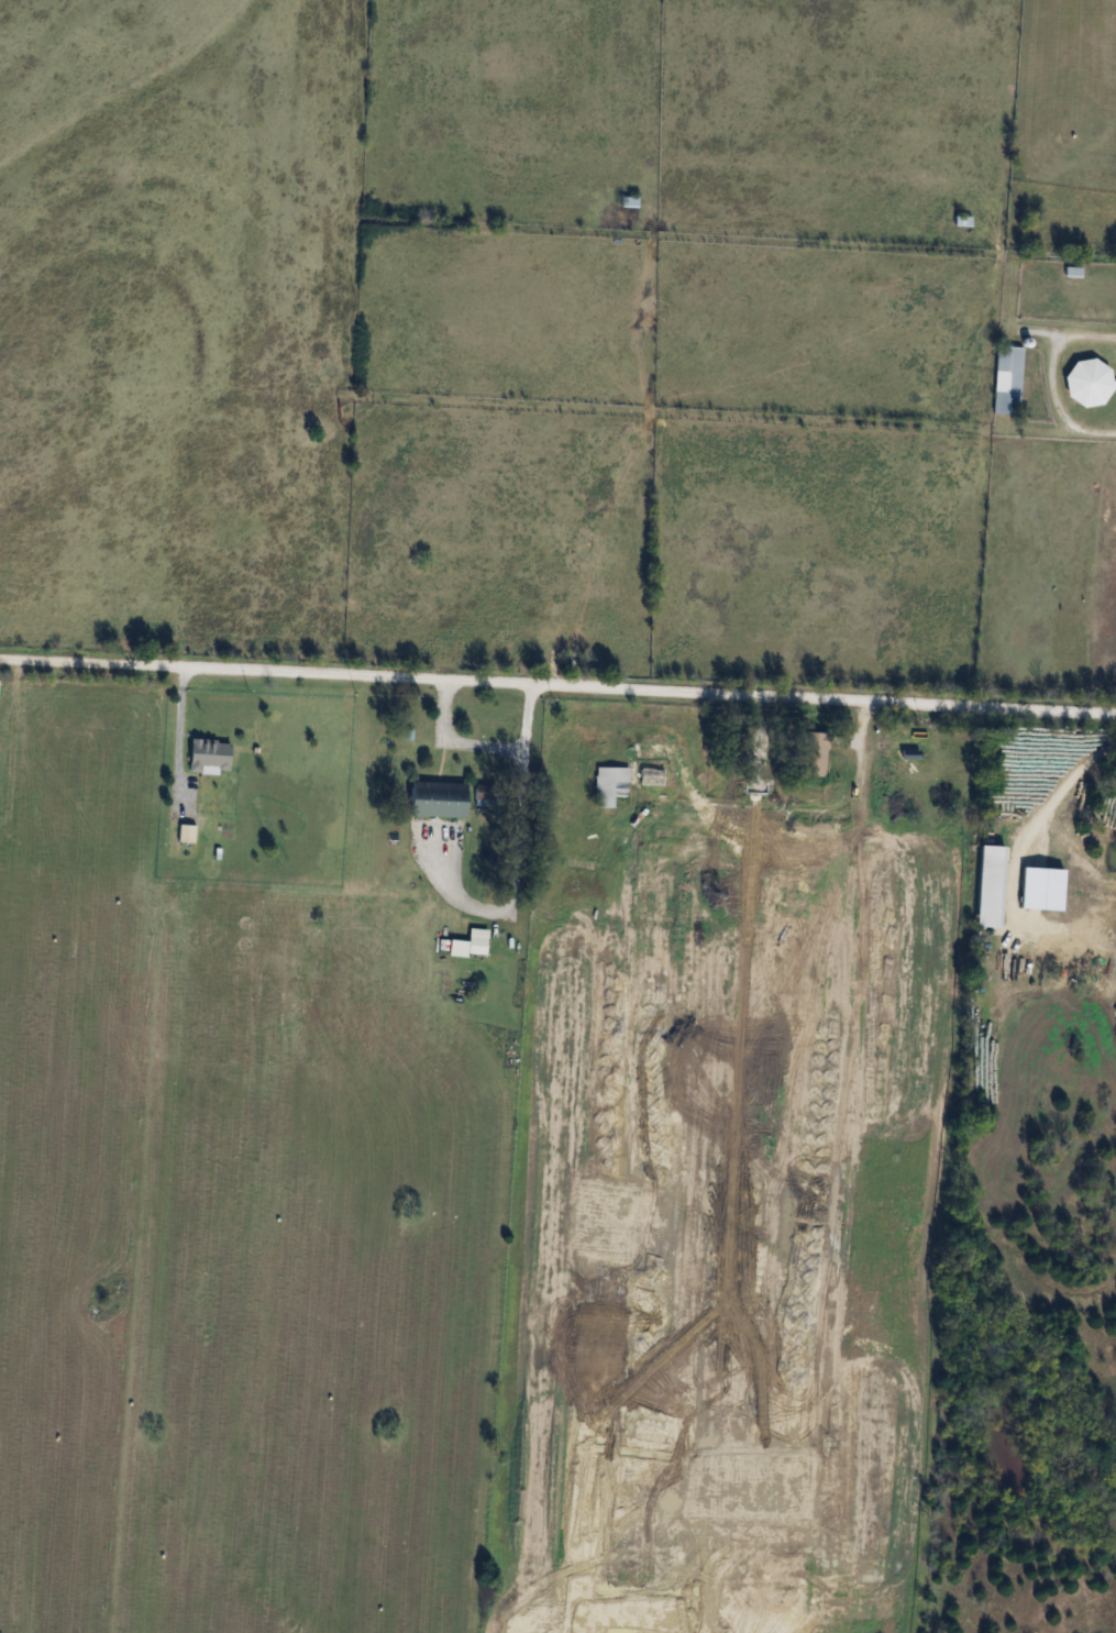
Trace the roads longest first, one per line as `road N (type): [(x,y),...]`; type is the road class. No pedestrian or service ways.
road 1 (residential): [(1115,713),(0,658)]

